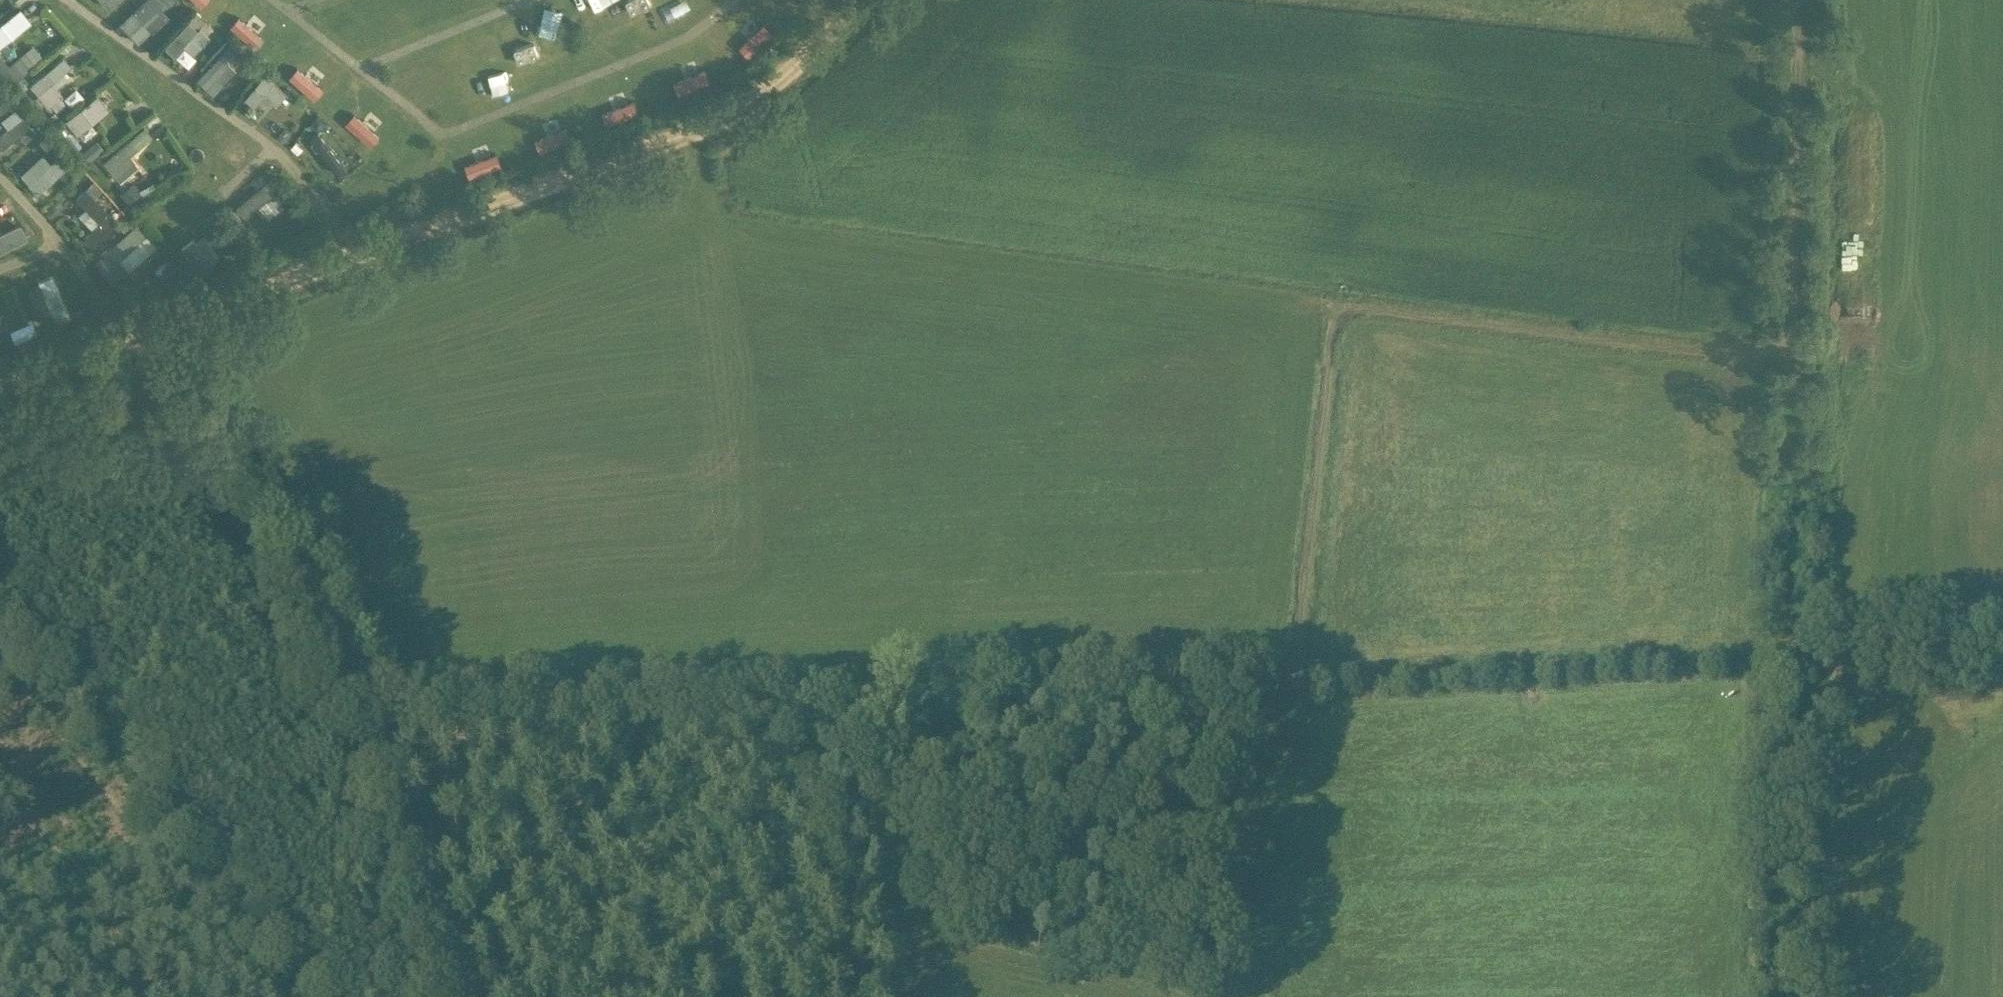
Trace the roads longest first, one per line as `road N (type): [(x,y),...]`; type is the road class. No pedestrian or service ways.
road 1 (track): [(0,388),(708,122),(772,82),(857,0)]
road 2 (track): [(197,316),(476,996)]

